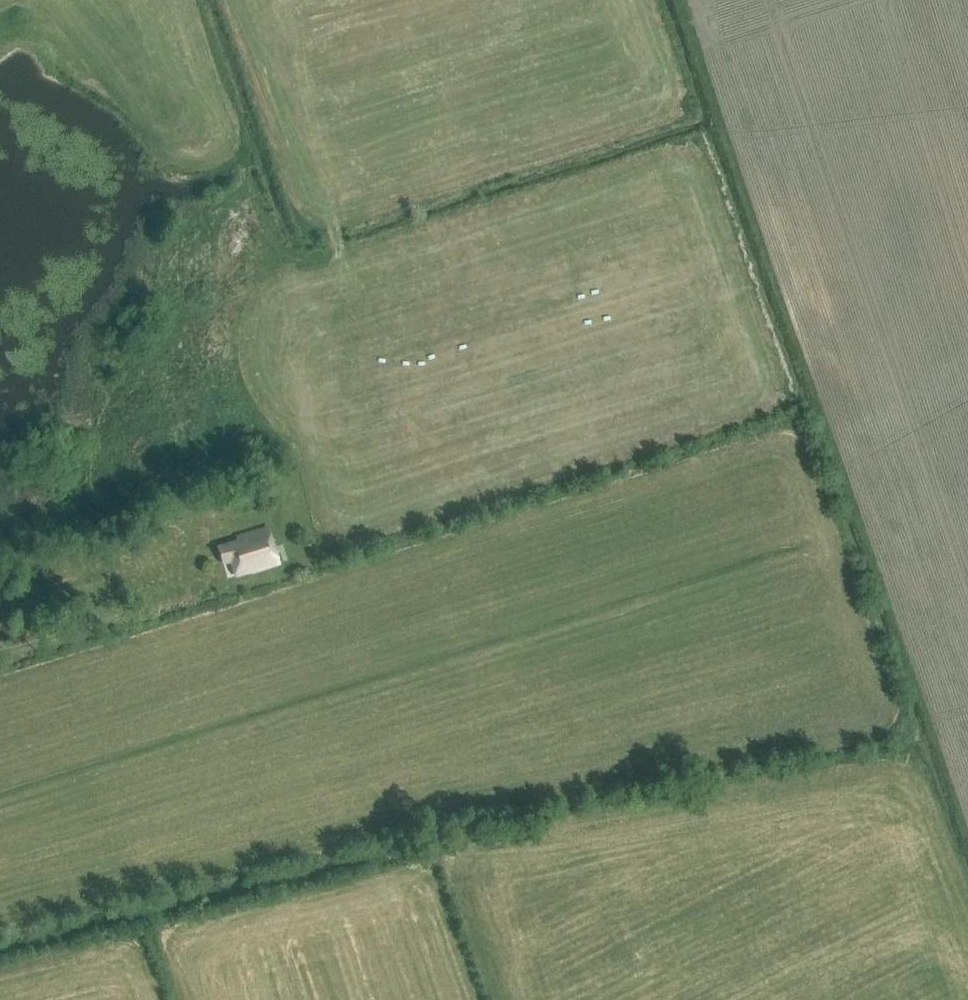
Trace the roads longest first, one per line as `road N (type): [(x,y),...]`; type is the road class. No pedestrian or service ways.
road 1 (track): [(0,652),(130,609)]

